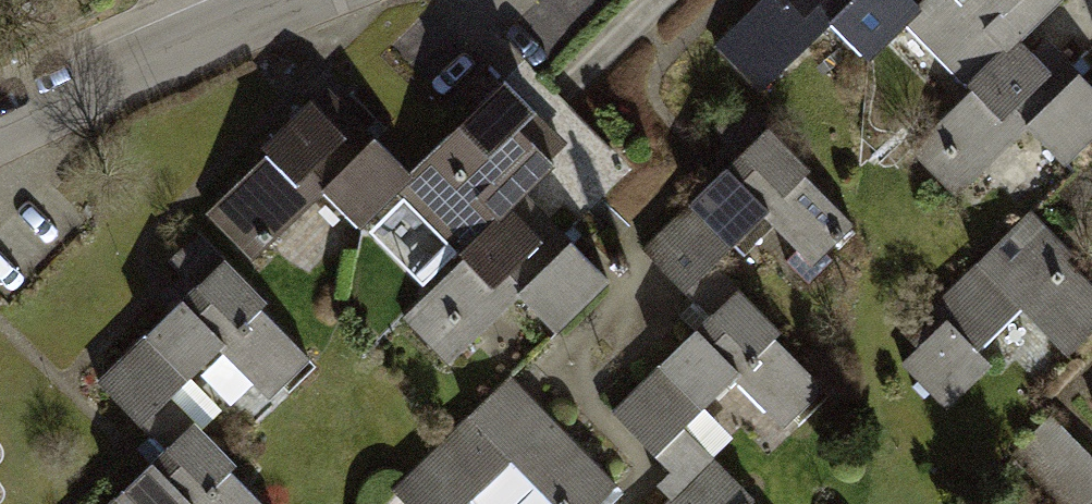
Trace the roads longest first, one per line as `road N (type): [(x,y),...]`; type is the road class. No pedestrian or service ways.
road 1 (residential): [(0,125),(288,0)]

